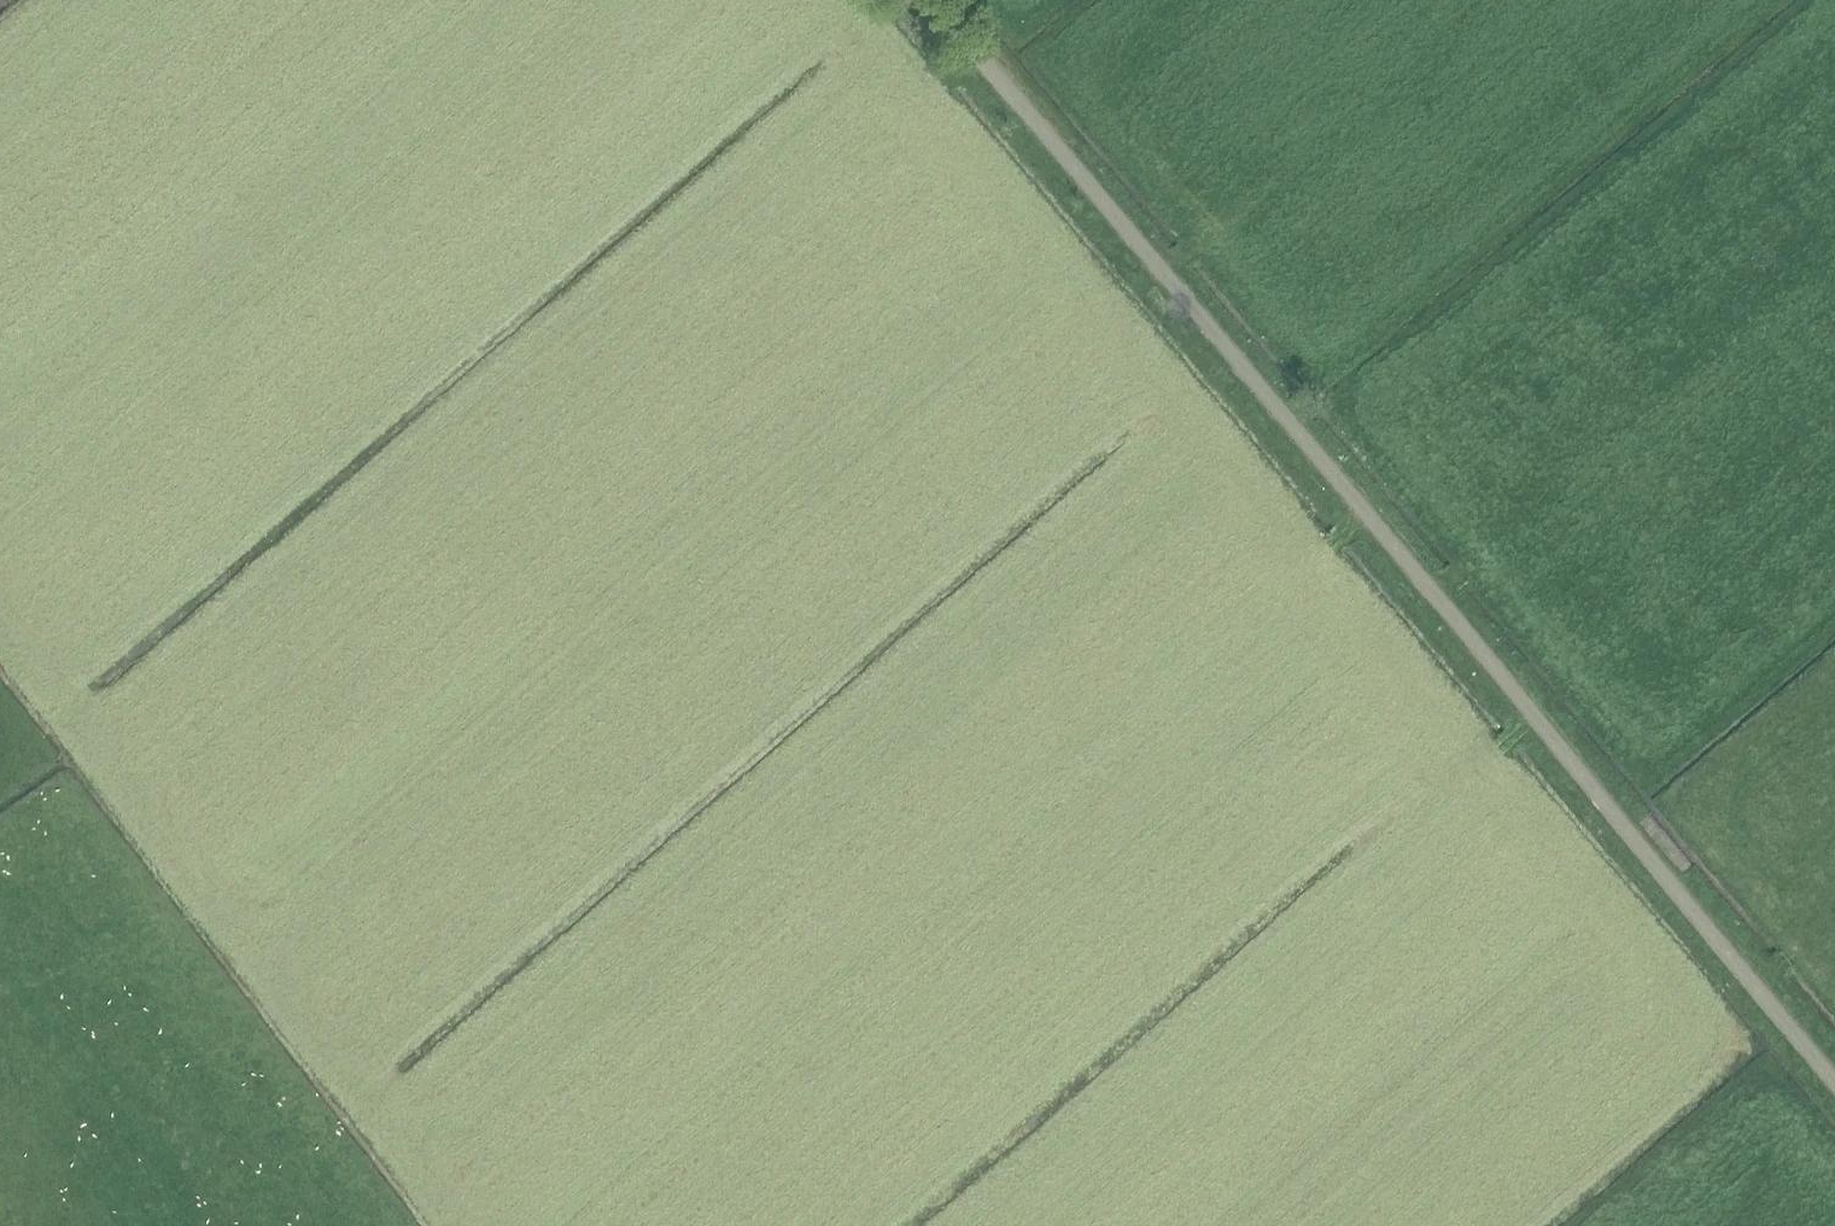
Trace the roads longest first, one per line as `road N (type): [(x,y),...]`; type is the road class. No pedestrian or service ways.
road 1 (unclassified): [(1834,1068),(1194,303),(927,0)]

